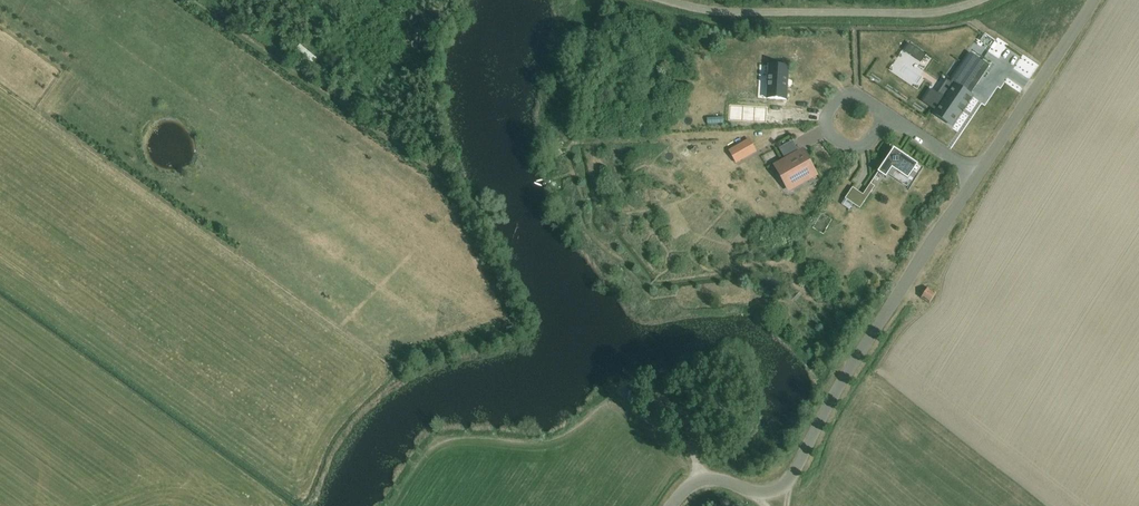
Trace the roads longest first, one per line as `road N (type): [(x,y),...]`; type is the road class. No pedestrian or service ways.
road 1 (unclassified): [(671,505),(702,480),(759,493),(787,484),(850,370),(977,173)]
road 2 (unclassified): [(982,0),(905,14),(724,12),(669,0)]
road 3 (unclassified): [(977,173),(1094,0)]
road 4 (residential): [(888,115),(853,94),(833,105),(825,122),(833,138),(856,147),(873,135)]

